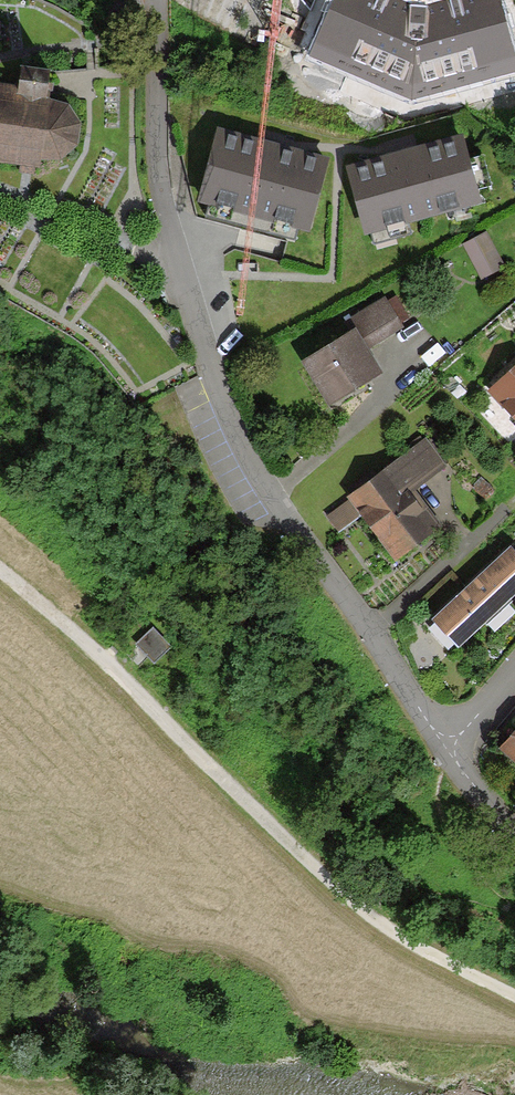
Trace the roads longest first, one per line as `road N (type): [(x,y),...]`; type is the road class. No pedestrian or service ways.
road 1 (residential): [(155,0),(155,175),(209,372),(267,493),(446,748)]
road 2 (track): [(0,573),(85,642),(321,878),(401,942),(514,1005)]

